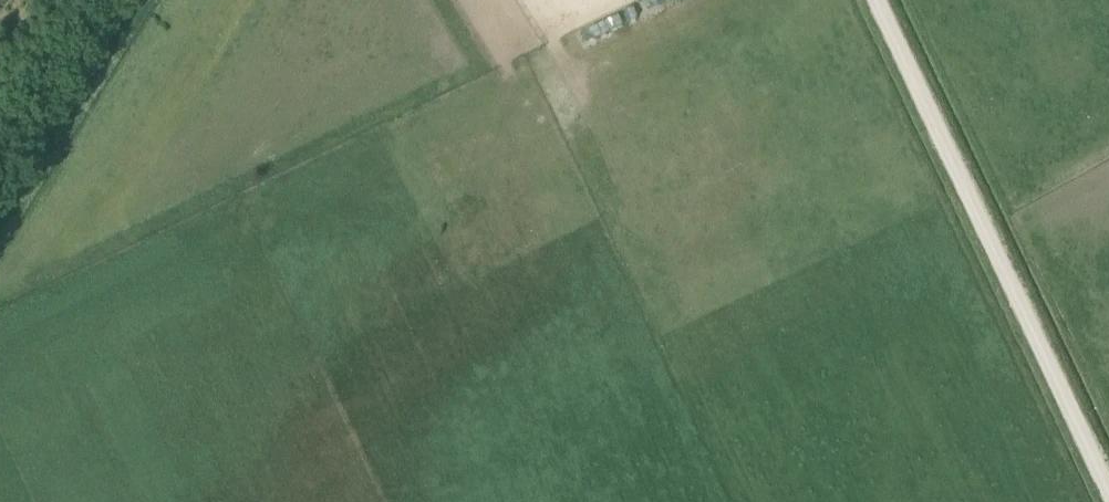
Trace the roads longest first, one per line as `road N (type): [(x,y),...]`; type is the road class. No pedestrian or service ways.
road 1 (track): [(1108,498),(871,0)]

